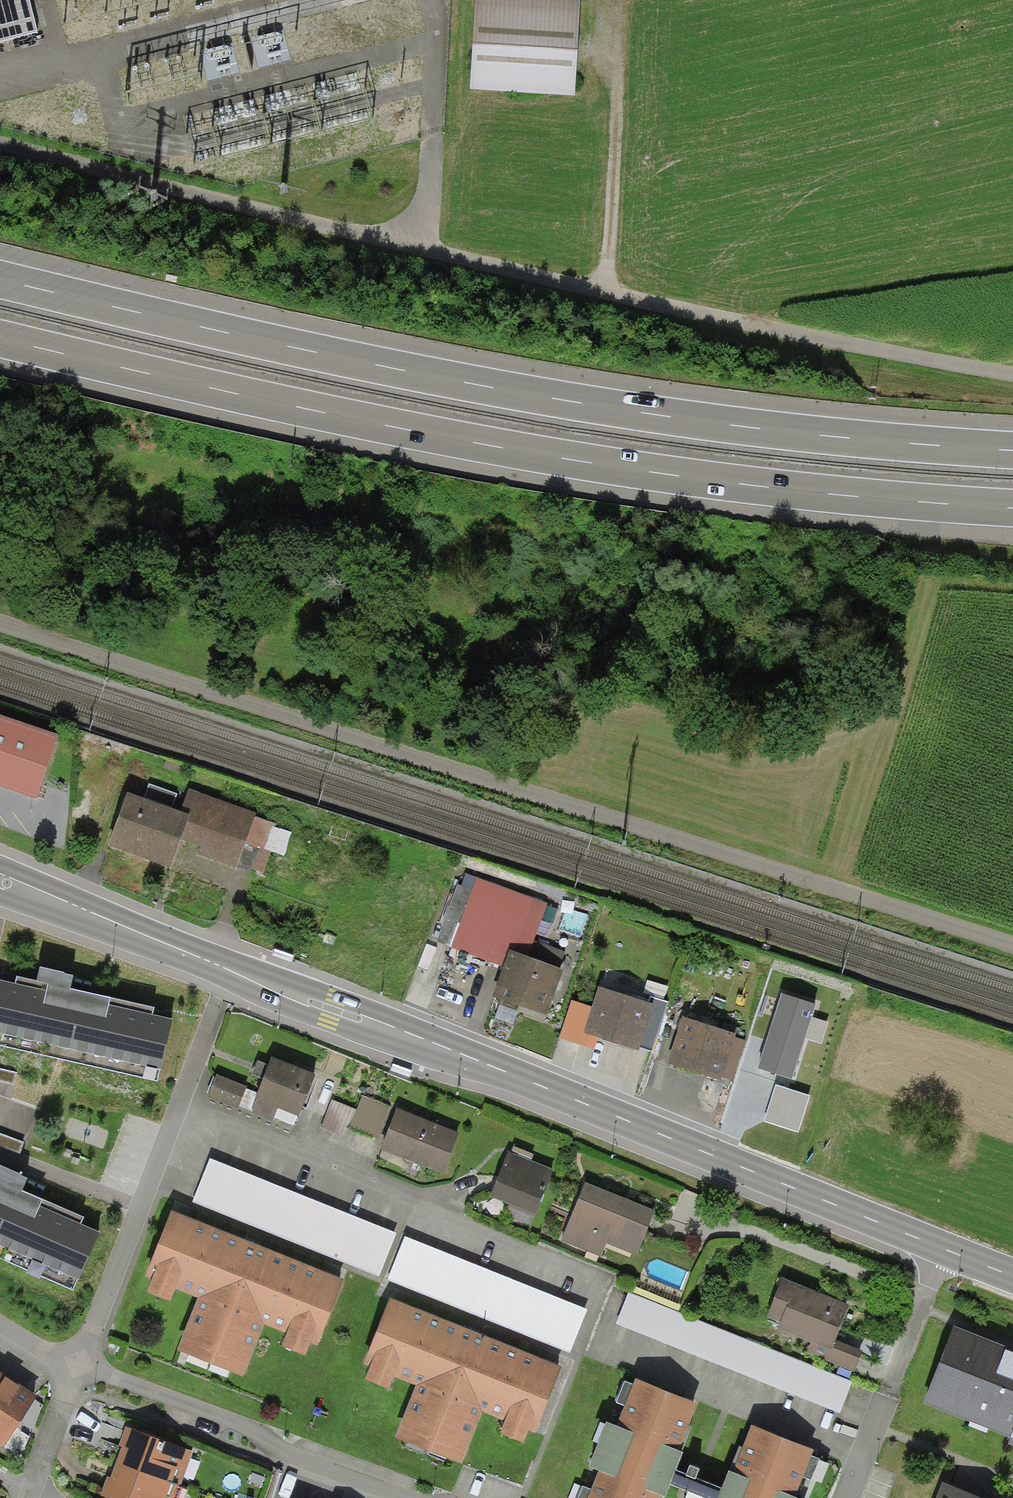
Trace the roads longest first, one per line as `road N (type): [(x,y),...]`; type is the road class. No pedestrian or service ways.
road 1 (track): [(0,624),(1012,948)]
road 2 (track): [(0,147),(599,297),(1012,377)]
road 3 (motorway): [(0,340),(583,463),(1012,510)]
road 4 (motorway): [(1012,450),(622,409),(0,280)]
road 5 (primary): [(0,885),(938,1250)]
road 6 (residential): [(173,1111),(602,1280)]
road 7 (residential): [(69,1374),(399,1497)]
road 8 (residential): [(69,1374),(173,1111)]
road 9 (track): [(599,297),(607,260),(613,31)]
road 10 (residential): [(938,1250),(839,1497)]
road 11 (residential): [(69,1374),(26,1492)]

